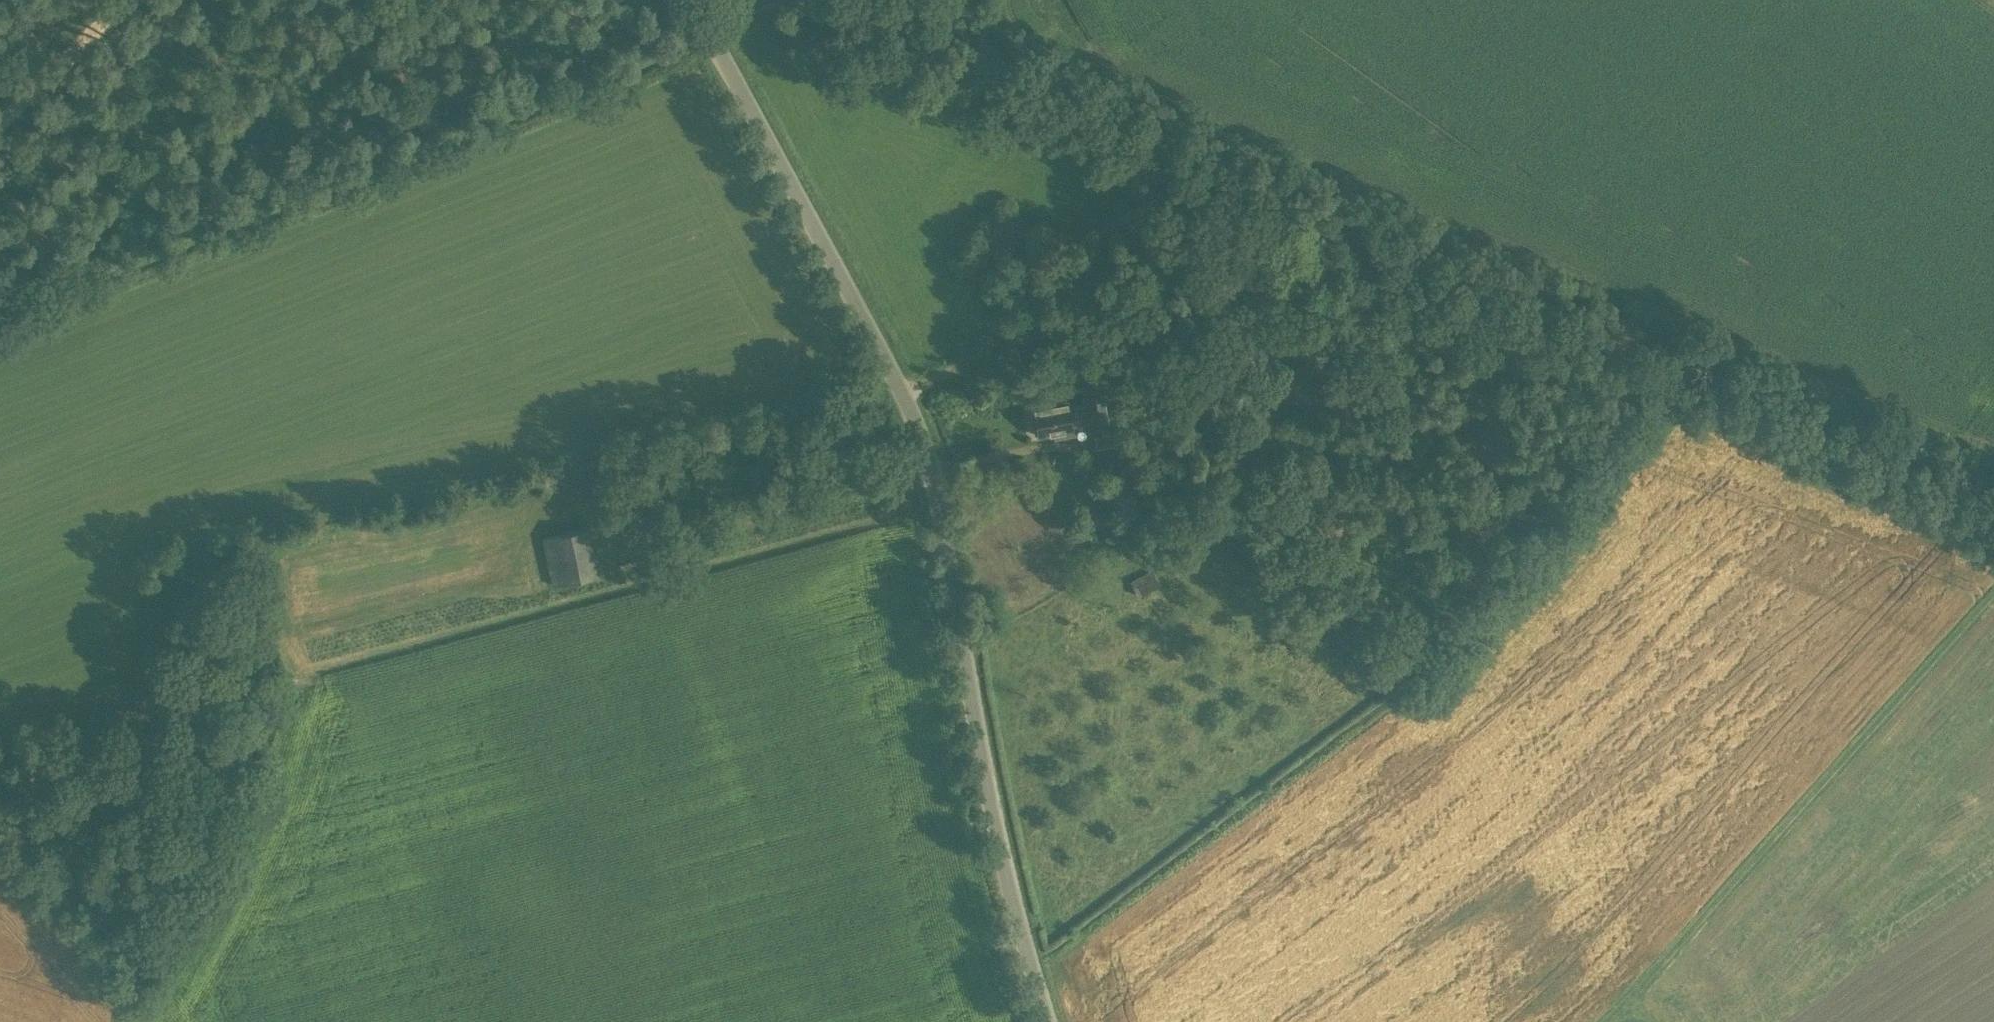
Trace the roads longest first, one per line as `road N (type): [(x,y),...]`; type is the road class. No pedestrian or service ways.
road 1 (unclassified): [(1051,1021),(996,829),(926,458),(907,403),(688,0)]
road 2 (track): [(130,0),(0,125)]

